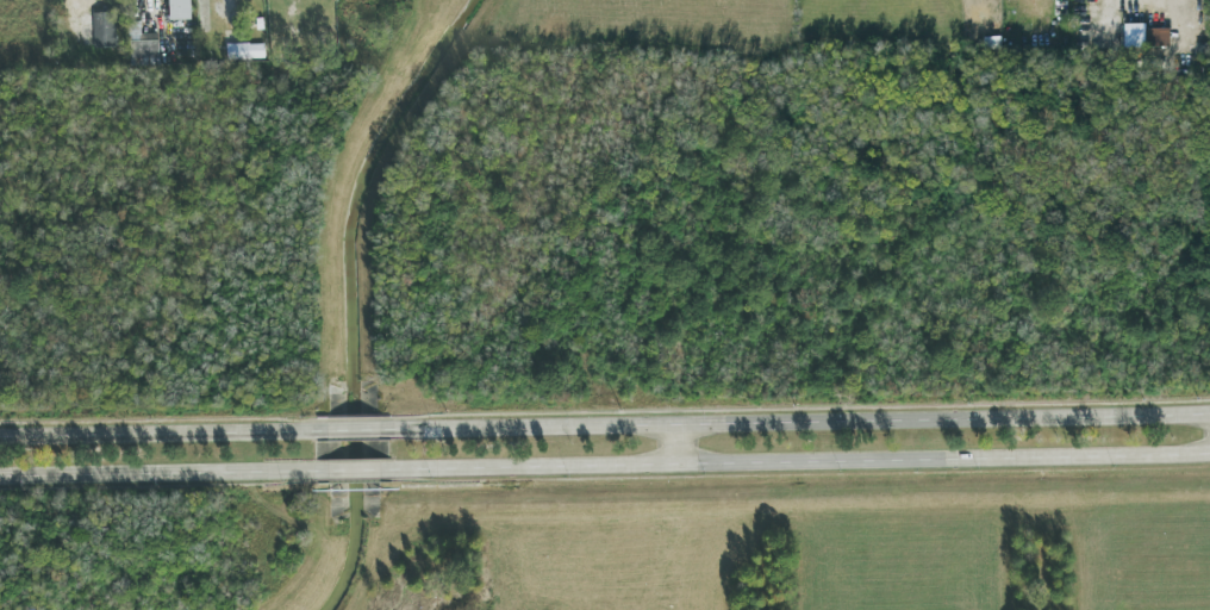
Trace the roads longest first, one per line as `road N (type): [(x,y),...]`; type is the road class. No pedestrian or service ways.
road 1 (secondary): [(1209,413),(389,430)]
road 2 (secondary): [(393,471),(1209,453)]
road 3 (secondary): [(0,478),(316,473)]
road 4 (secondary): [(314,431),(0,438)]

